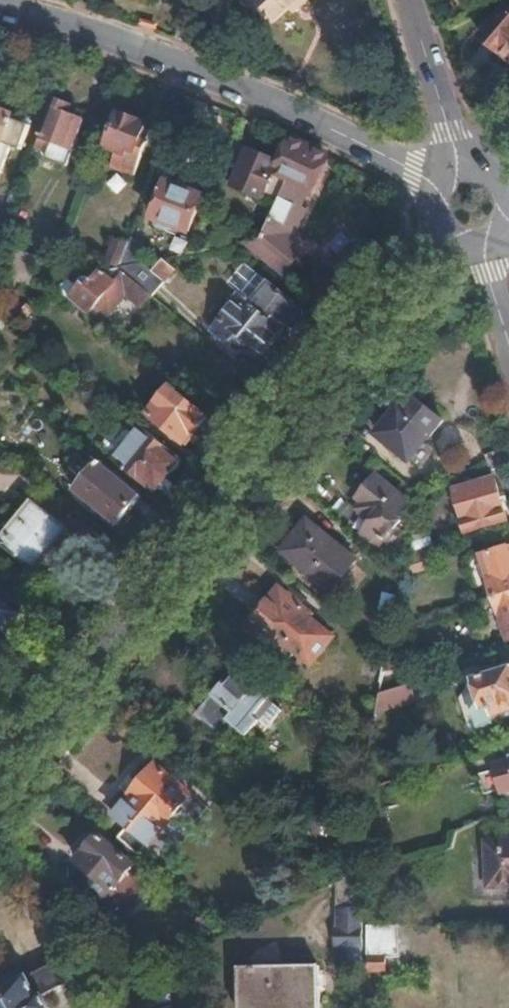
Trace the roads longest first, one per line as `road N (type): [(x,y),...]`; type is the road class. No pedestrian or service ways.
road 1 (residential): [(0,779),(440,239)]
road 2 (residential): [(433,187),(368,147),(215,79),(0,11)]
road 3 (residential): [(405,0),(458,167)]

